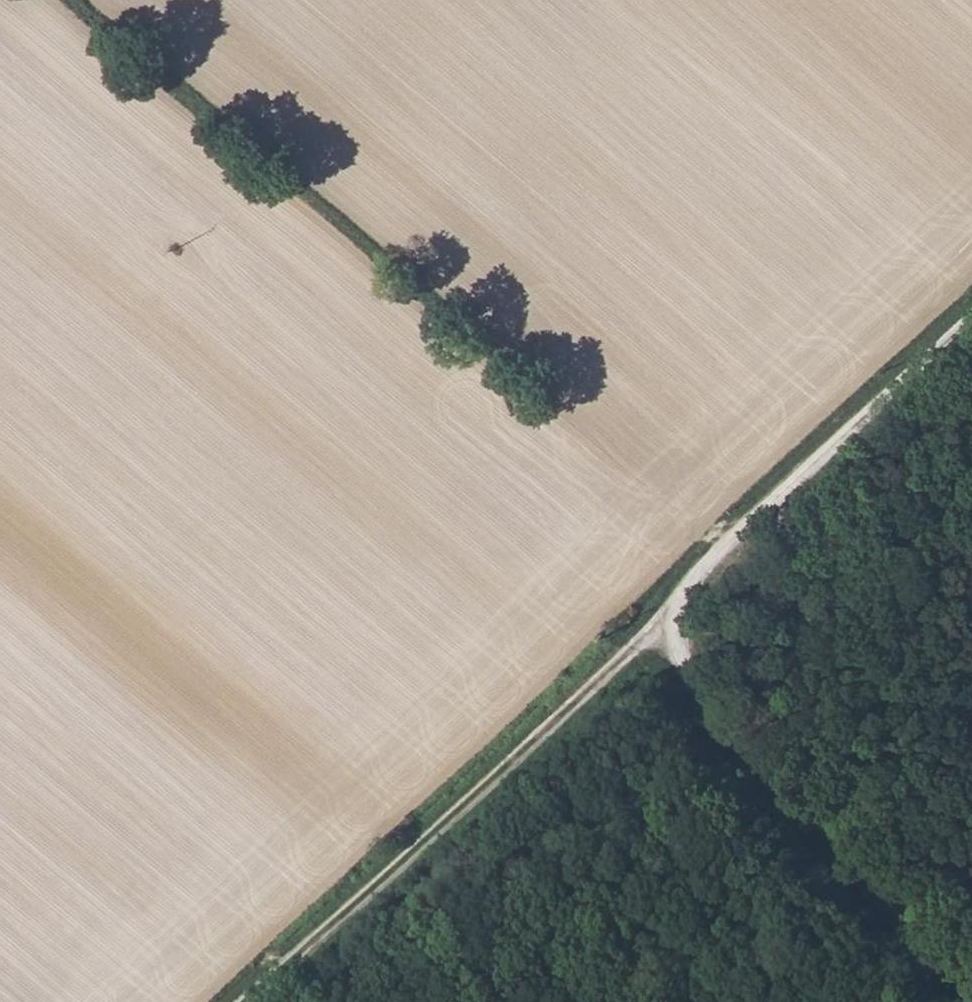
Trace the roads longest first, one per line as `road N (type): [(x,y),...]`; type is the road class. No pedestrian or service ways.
road 1 (track): [(239,1001),(629,648)]
road 2 (unclassified): [(967,1001),(629,648)]
road 3 (unclassified): [(971,332),(629,648)]

